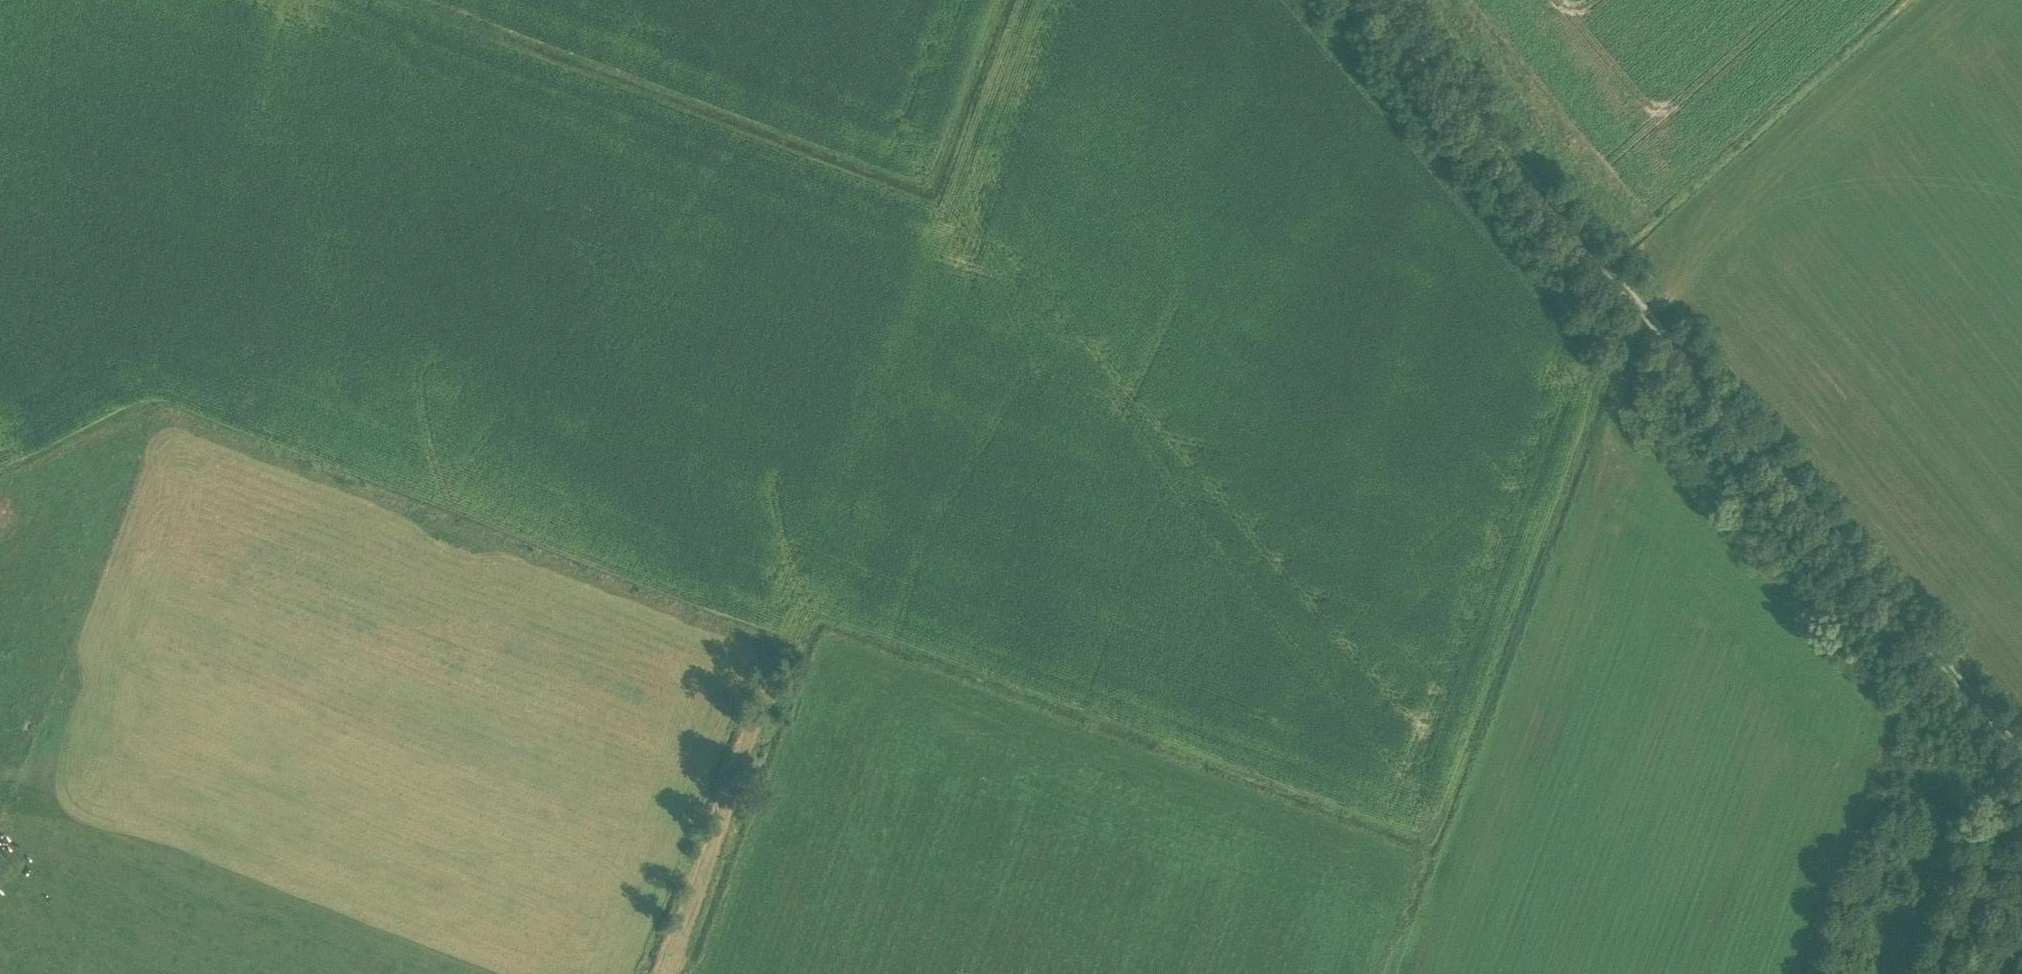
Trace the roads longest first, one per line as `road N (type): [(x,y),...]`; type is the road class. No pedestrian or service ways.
road 1 (track): [(660,973),(1018,0)]
road 2 (track): [(2021,746),(1388,0)]

